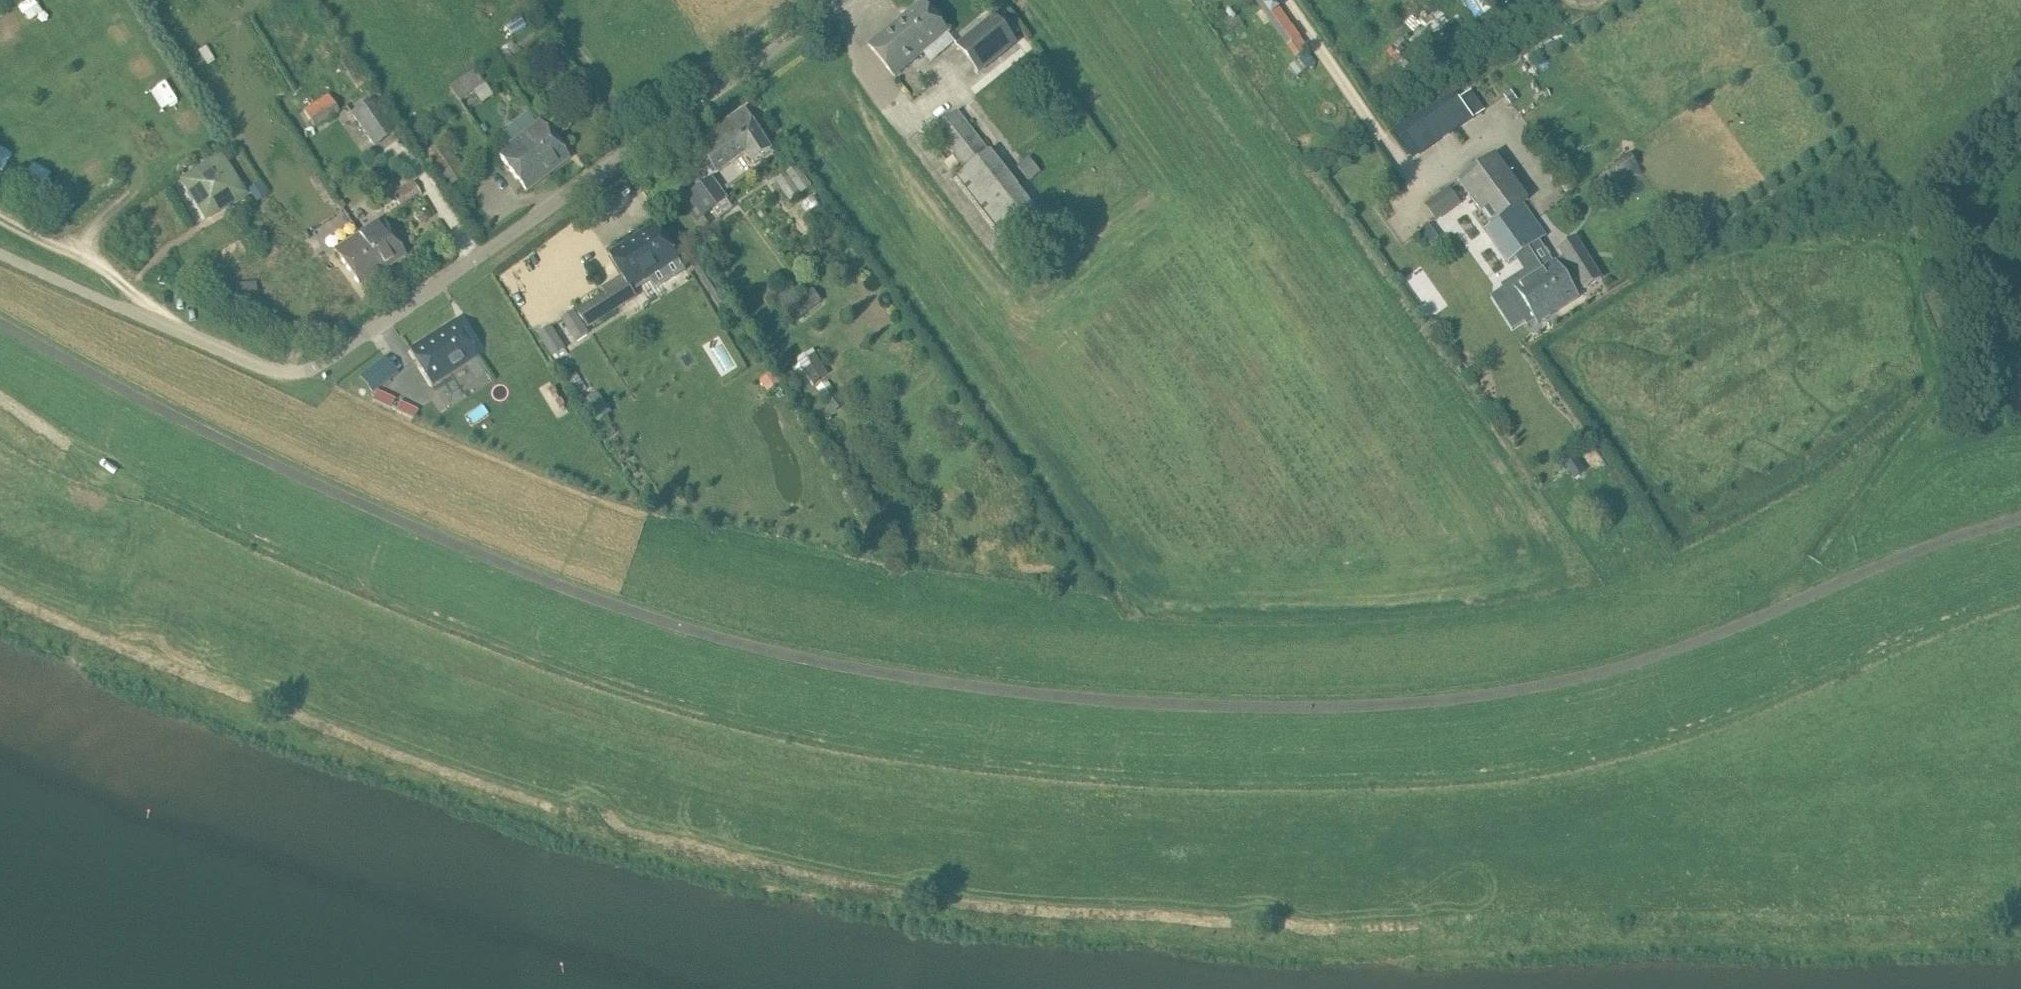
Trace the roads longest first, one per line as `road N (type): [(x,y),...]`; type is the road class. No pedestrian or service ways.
road 1 (residential): [(0,252),(262,363),(318,365),(835,0)]

